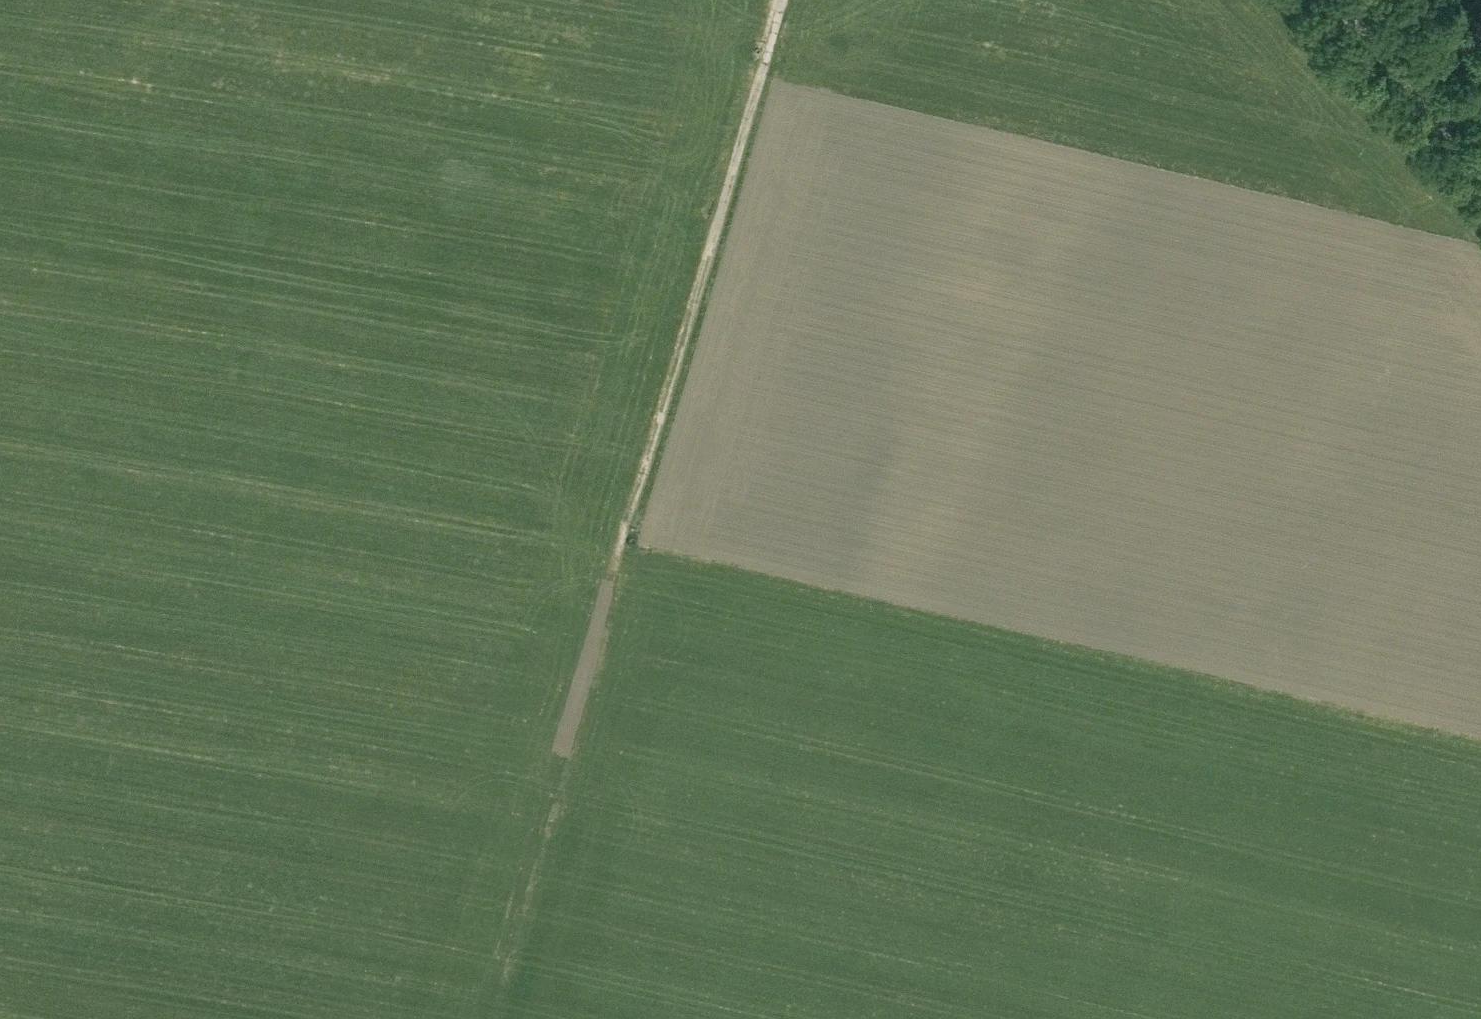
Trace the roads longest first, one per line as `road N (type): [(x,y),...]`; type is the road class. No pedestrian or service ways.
road 1 (tertiary): [(1355,0),(1480,142)]

